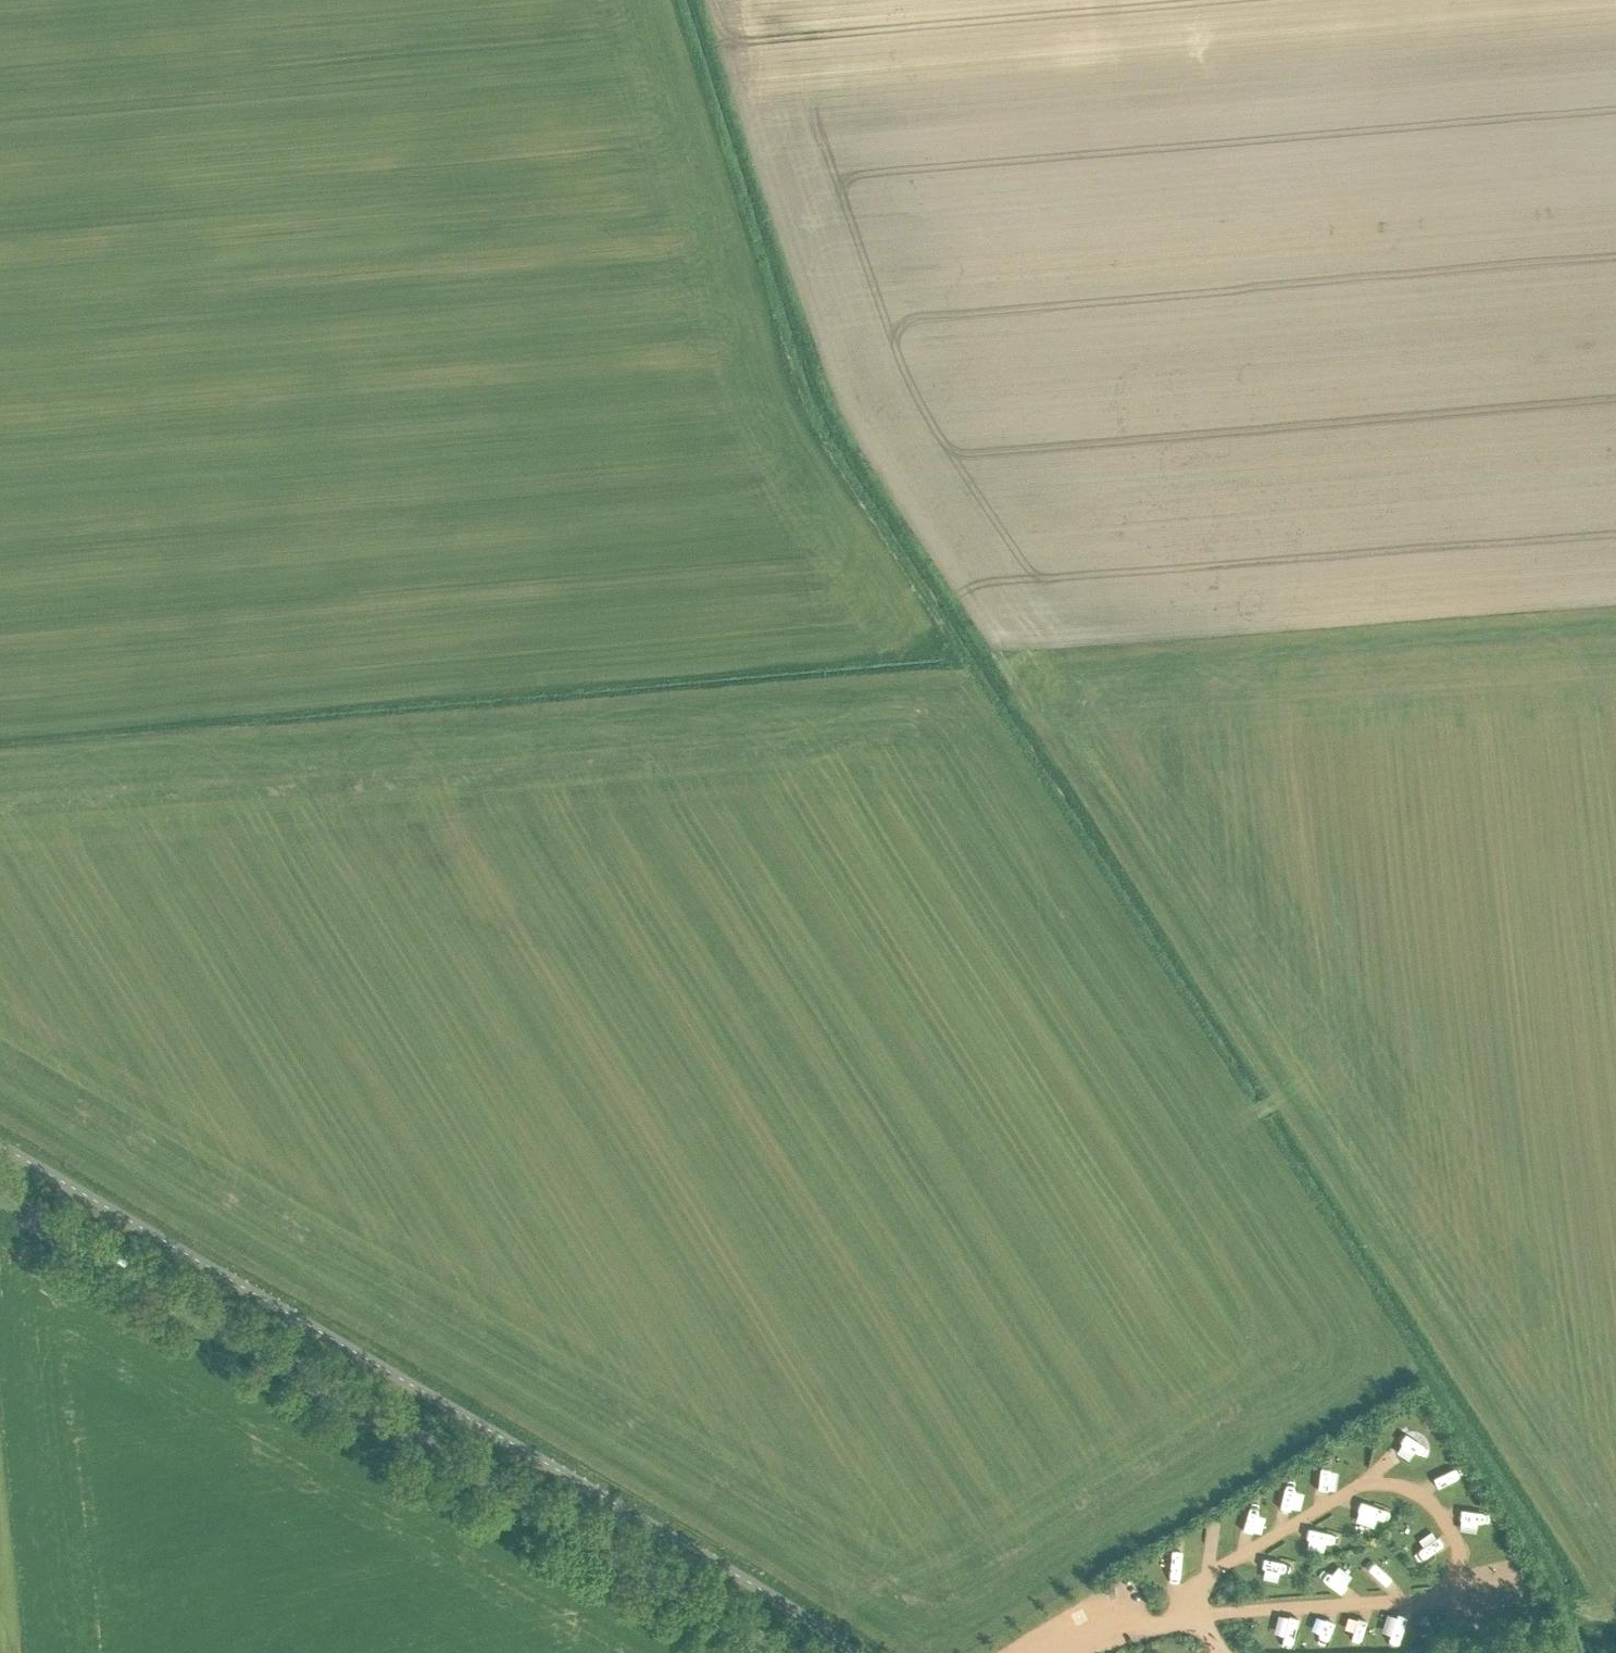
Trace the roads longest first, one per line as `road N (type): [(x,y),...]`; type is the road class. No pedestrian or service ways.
road 1 (secondary): [(782,1652),(0,1198)]

